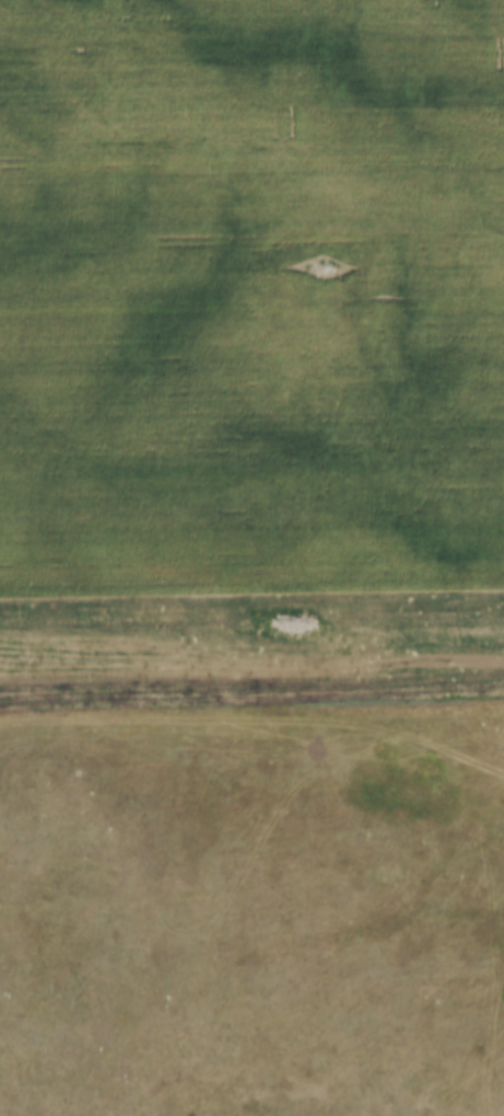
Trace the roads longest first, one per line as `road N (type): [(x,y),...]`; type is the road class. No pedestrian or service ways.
road 1 (track): [(0,683),(503,674)]

